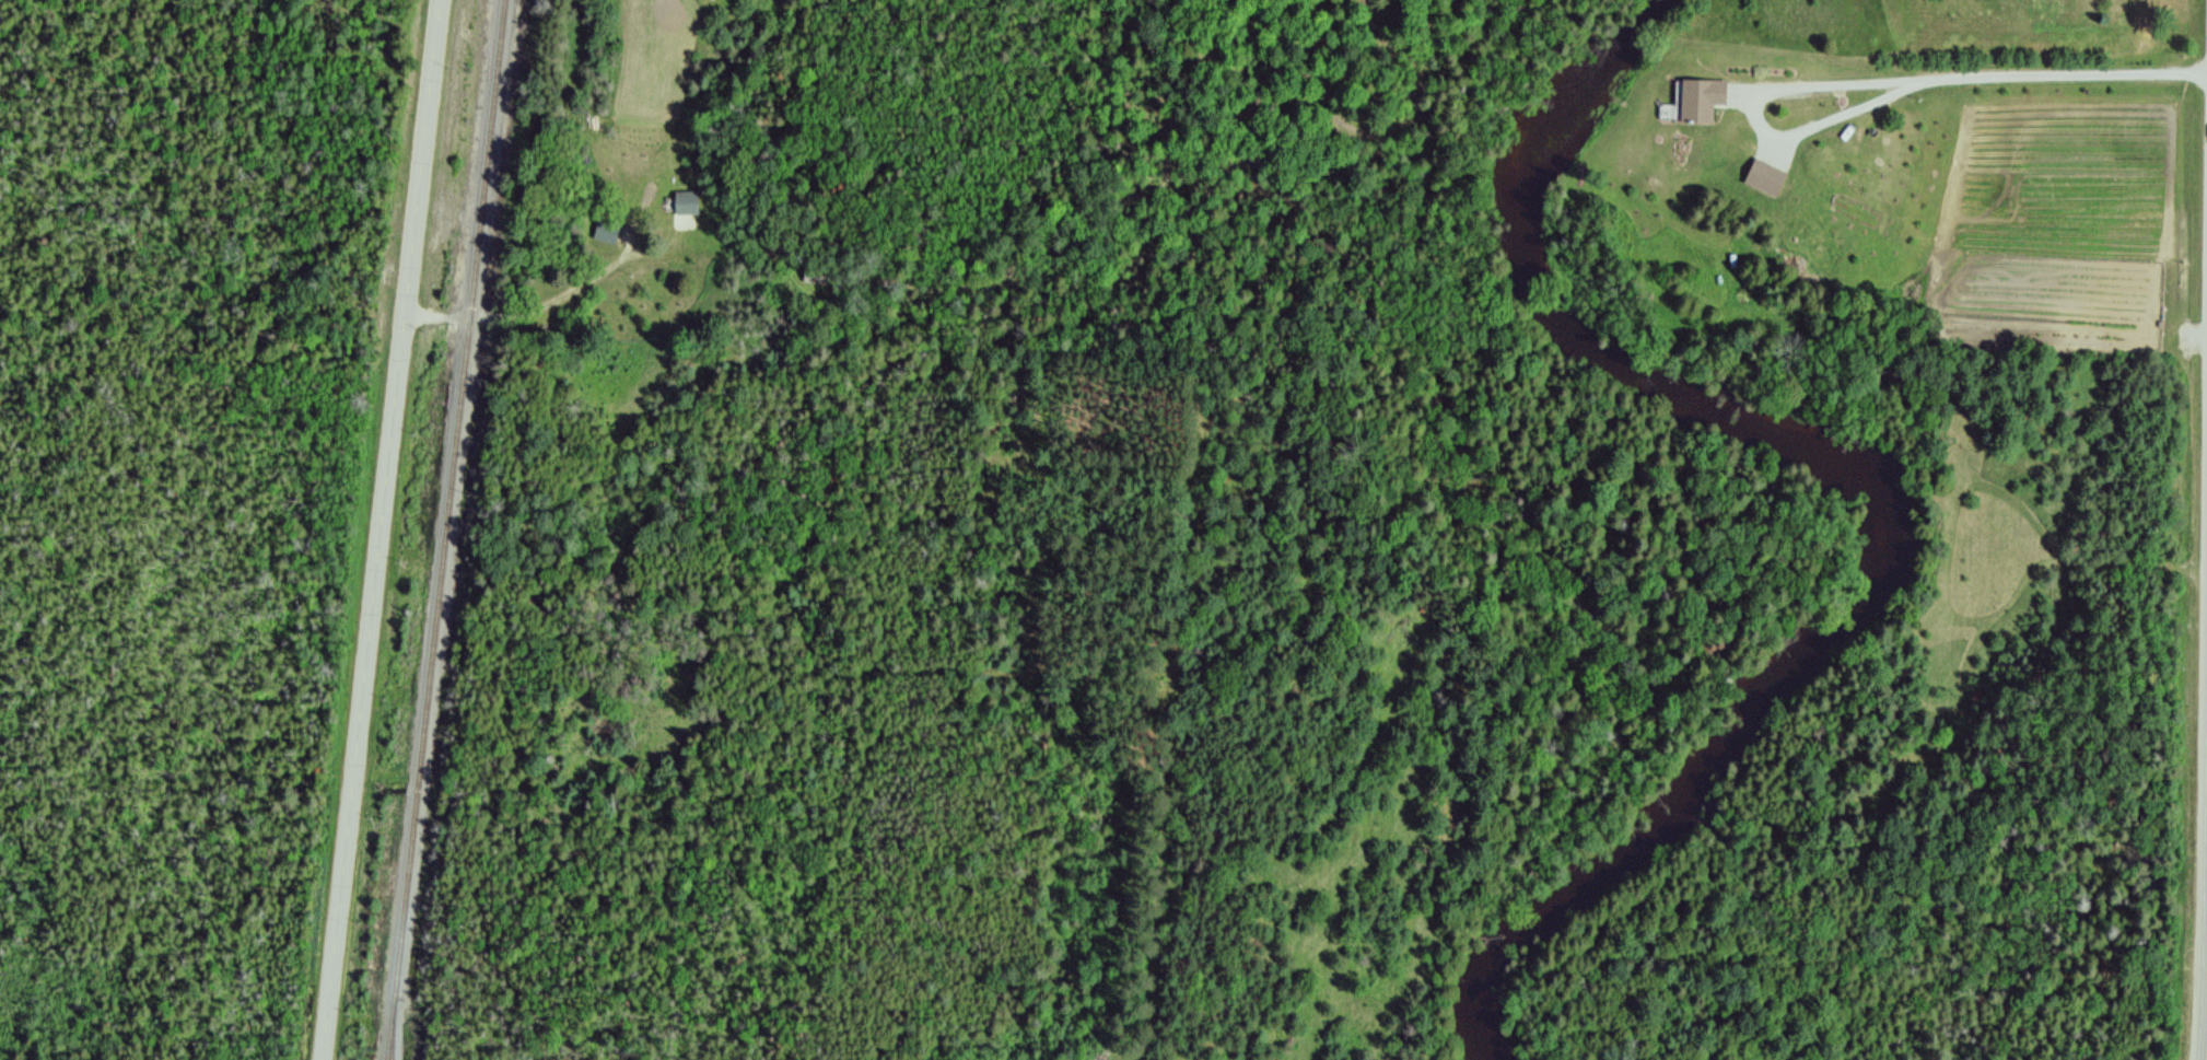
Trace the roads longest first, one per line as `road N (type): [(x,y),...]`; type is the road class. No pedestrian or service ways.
road 1 (tertiary): [(324,1059),(442,0)]

